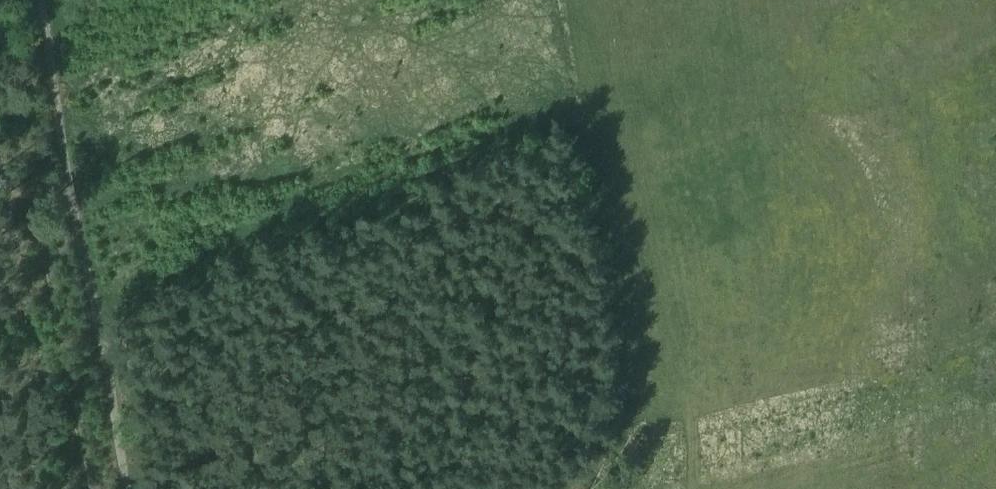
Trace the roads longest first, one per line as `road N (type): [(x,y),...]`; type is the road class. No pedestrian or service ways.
road 1 (track): [(37,0),(128,488)]

